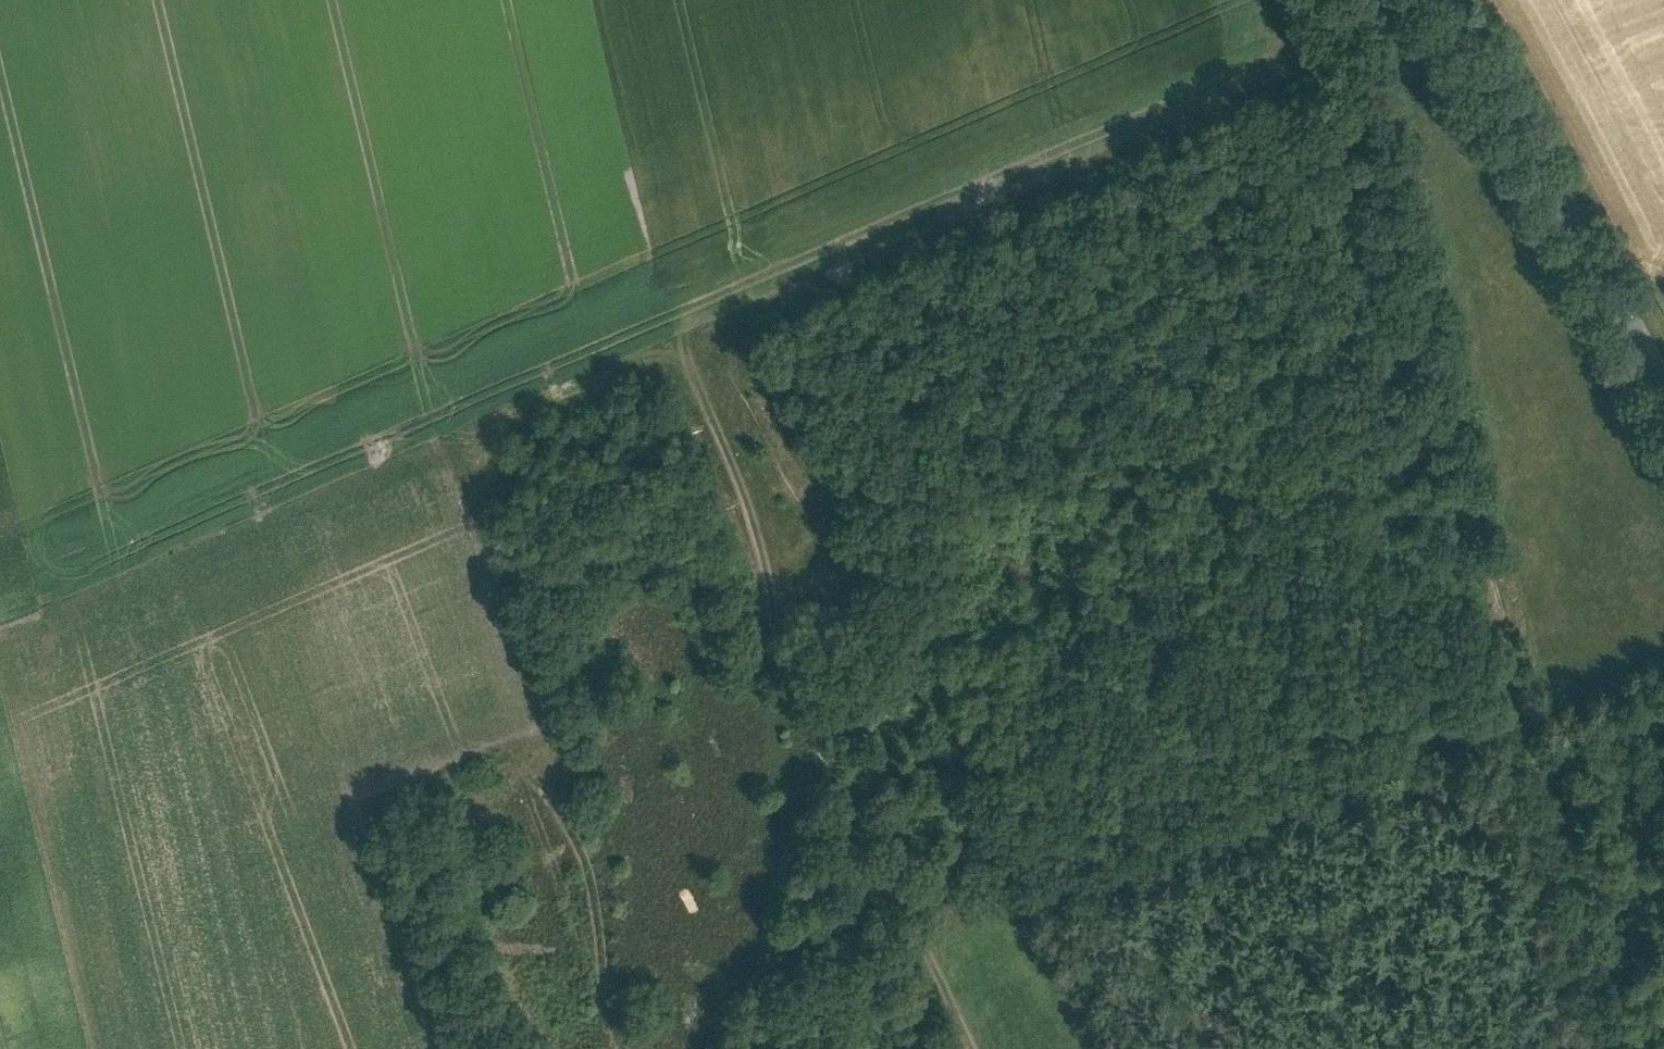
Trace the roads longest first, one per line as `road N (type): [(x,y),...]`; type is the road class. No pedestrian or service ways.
road 1 (tertiary): [(1663,387),(1451,0)]

